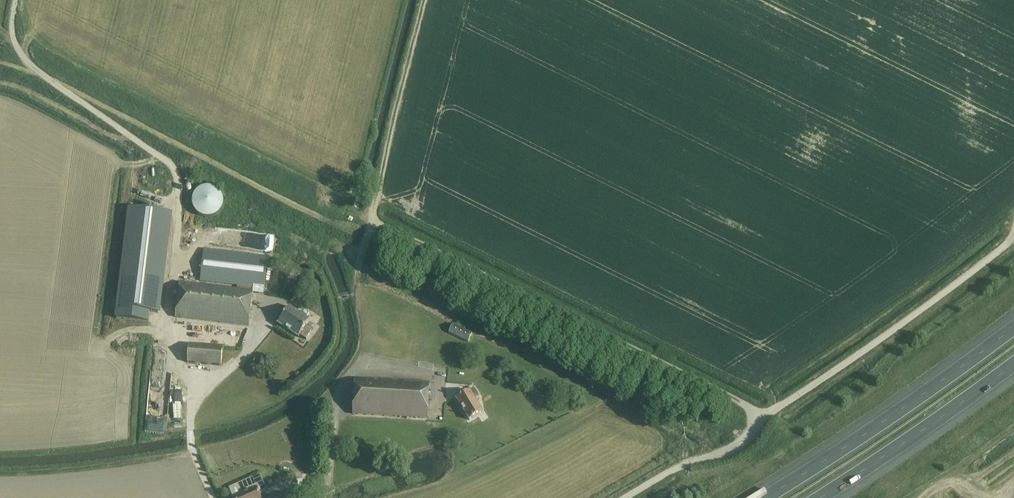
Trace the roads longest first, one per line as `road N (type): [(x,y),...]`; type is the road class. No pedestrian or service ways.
road 1 (track): [(17,0),(13,35),(23,57),(175,169),(179,219),(168,327),(175,358),(202,396)]
road 2 (unclassified): [(1010,241),(767,416),(734,450),(685,465),(626,497)]
road 3 (track): [(767,416),(373,221)]
road 4 (motorway): [(1013,330),(767,497)]
road 5 (motorway): [(821,497),(1013,367)]
road 6 (track): [(373,221),(425,0)]
road 7 (track): [(358,366),(369,348),(359,267),(373,221)]

